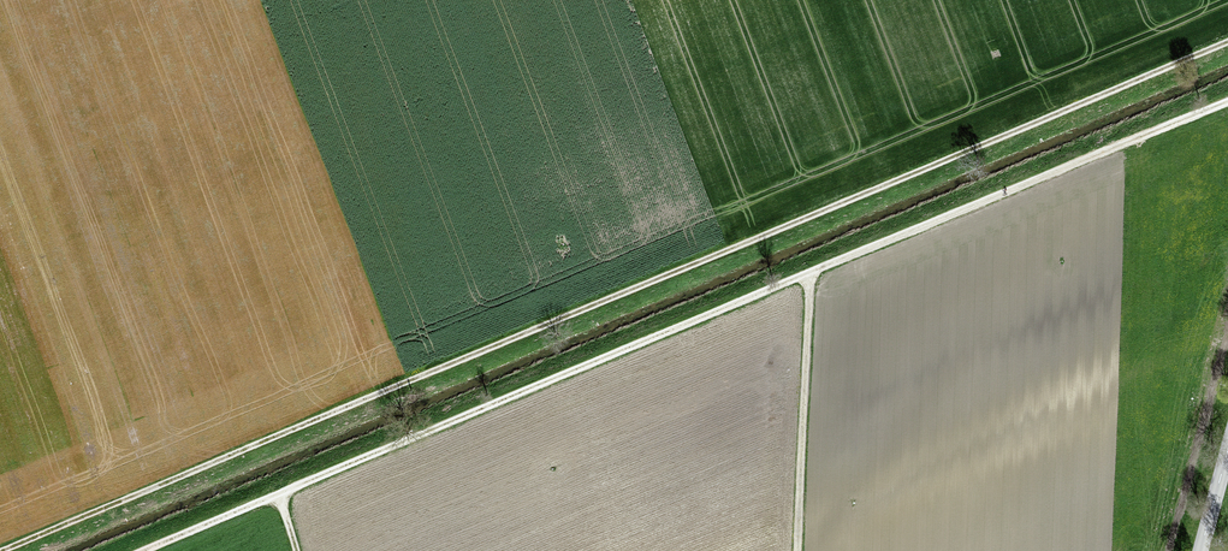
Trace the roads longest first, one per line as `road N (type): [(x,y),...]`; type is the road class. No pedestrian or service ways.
road 1 (track): [(2,550),(1227,42)]
road 2 (track): [(1227,101),(142,550)]
road 3 (track): [(811,274),(799,550)]

